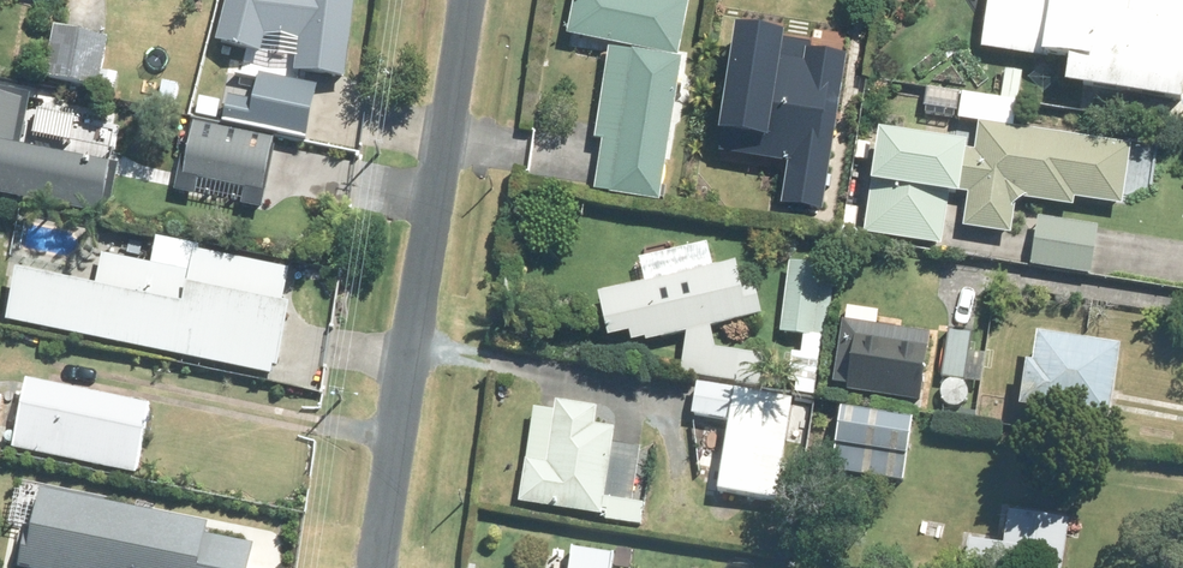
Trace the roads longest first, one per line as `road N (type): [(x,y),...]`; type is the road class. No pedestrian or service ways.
road 1 (residential): [(467,0),(379,567)]

